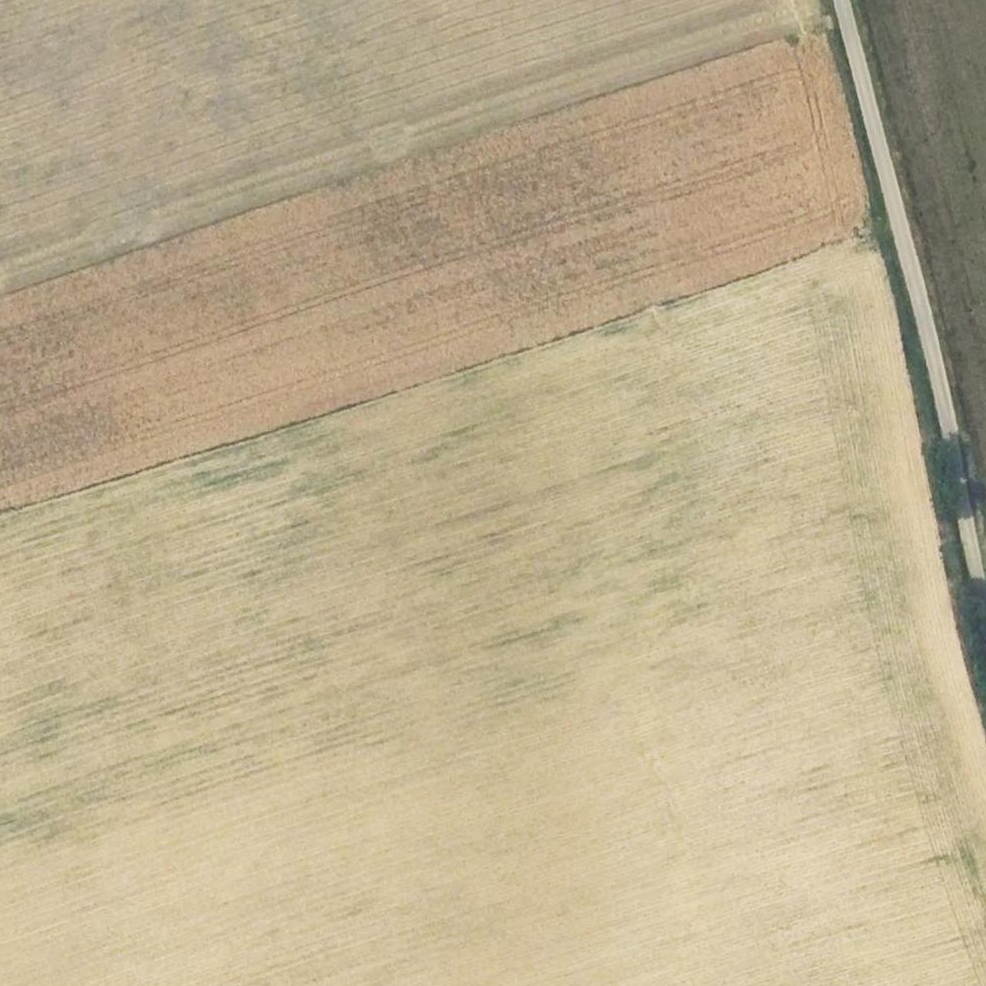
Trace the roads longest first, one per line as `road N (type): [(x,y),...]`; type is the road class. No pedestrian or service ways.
road 1 (unclassified): [(985,613),(917,294),(841,0)]

